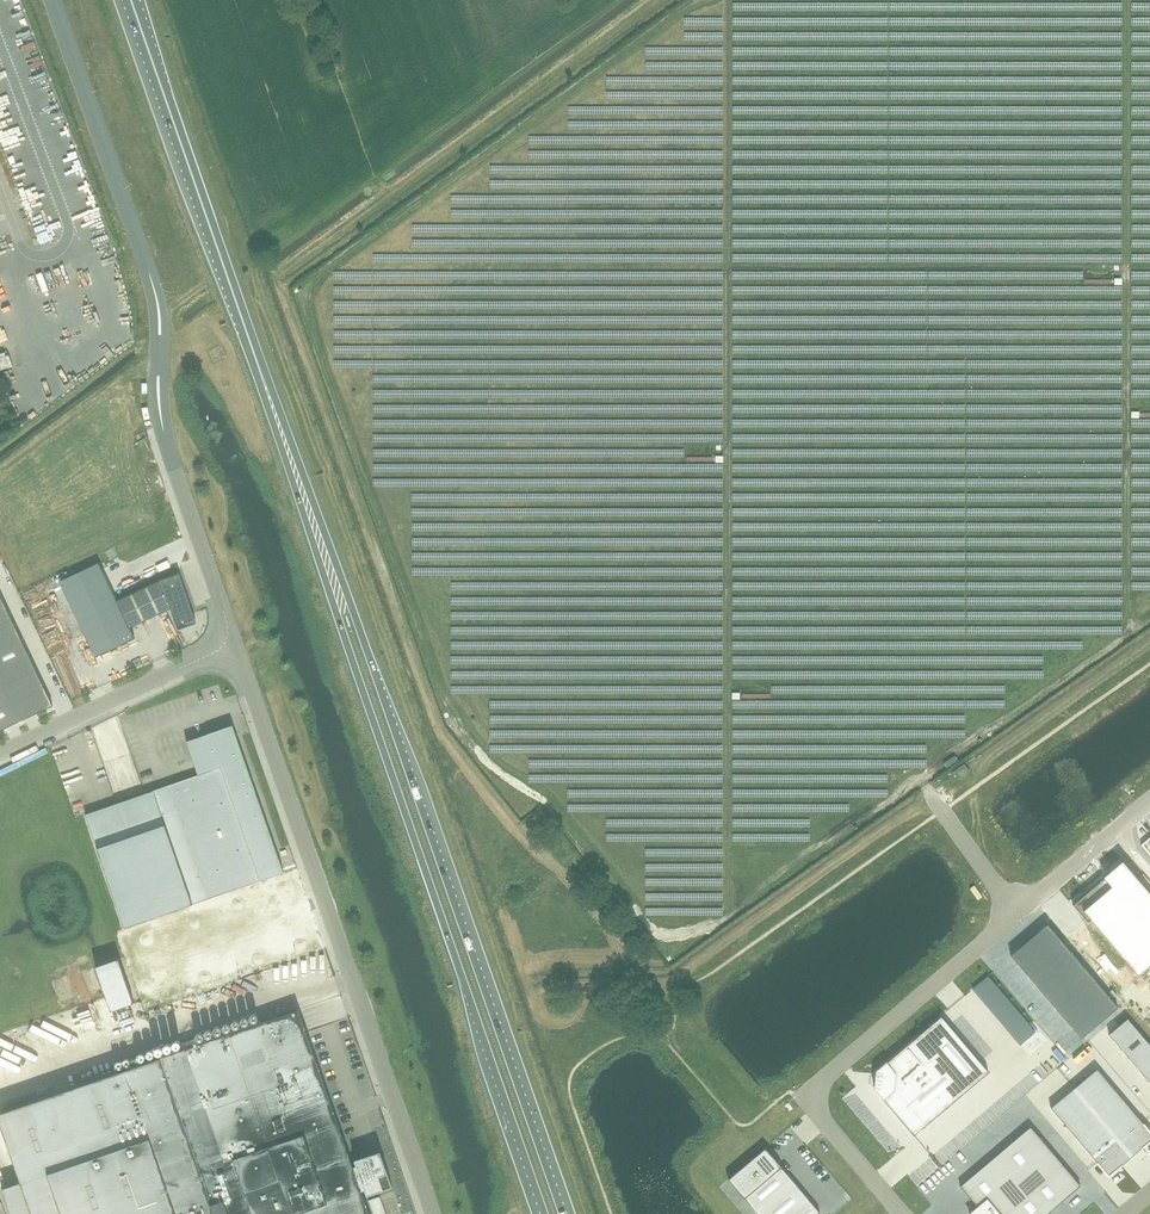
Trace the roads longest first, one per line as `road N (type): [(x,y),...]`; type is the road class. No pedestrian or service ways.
road 1 (trunk): [(563,1213),(360,631),(312,519)]
road 2 (trunk): [(312,519),(342,633),(544,1213)]
road 3 (unclassified): [(235,642),(165,442),(153,282),(53,0)]
road 4 (unclassified): [(433,1213),(235,642)]
road 5 (unclassified): [(903,1213),(823,1121),(824,1077),(1149,800)]
road 6 (trunk): [(312,519),(131,0)]
road 7 (unclassified): [(235,642),(0,754)]

